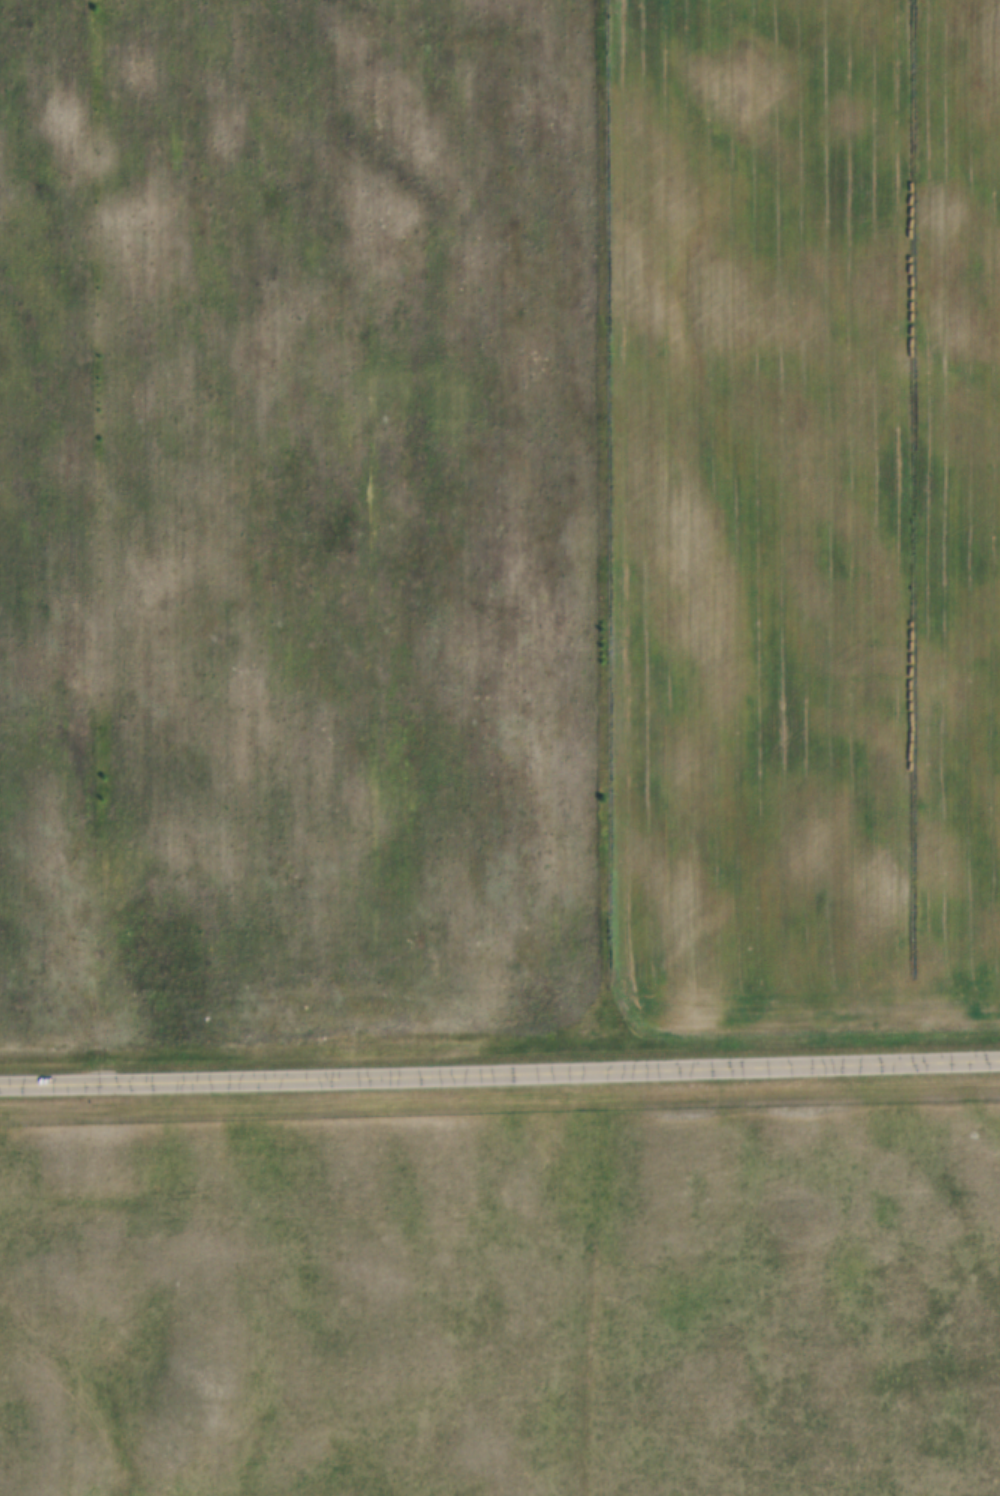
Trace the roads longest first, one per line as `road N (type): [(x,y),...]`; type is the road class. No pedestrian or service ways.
road 1 (tertiary): [(999,1058),(0,1084)]

